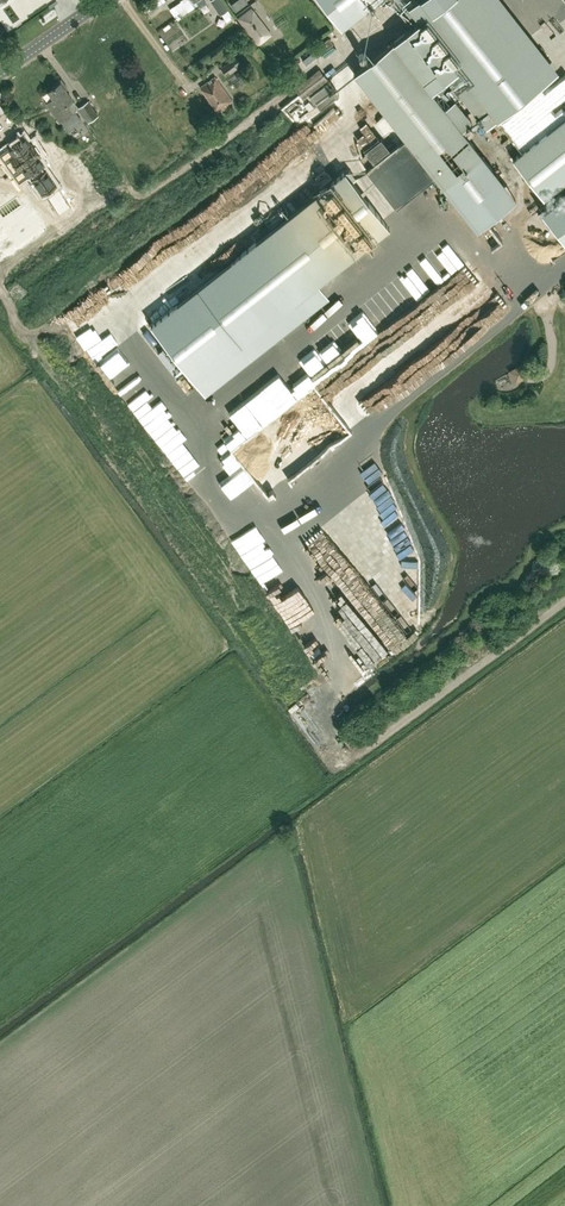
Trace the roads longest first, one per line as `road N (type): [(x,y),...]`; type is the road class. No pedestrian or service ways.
road 1 (track): [(564,601),(368,746),(335,736),(338,693)]
road 2 (tertiary): [(0,73),(103,0)]

